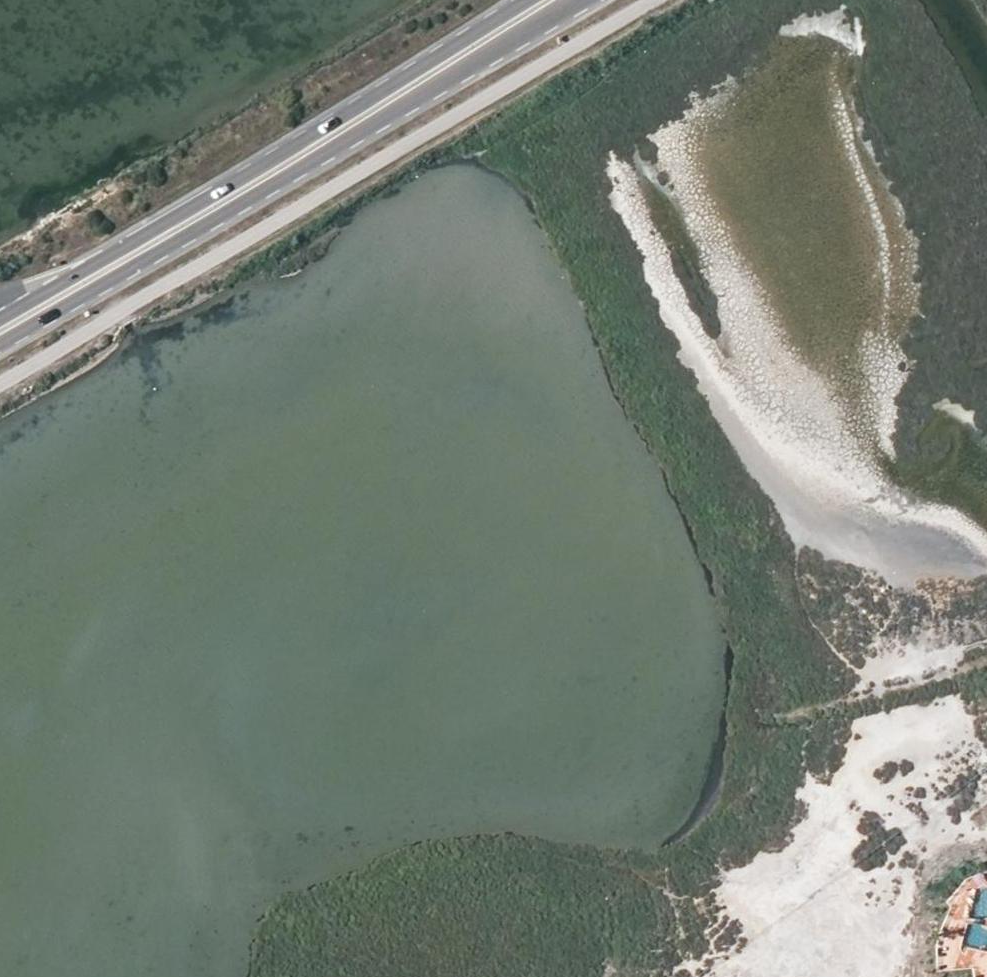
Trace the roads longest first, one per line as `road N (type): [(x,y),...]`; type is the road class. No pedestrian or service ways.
road 1 (primary): [(0,347),(578,0)]
road 2 (primary): [(520,0),(0,319)]

